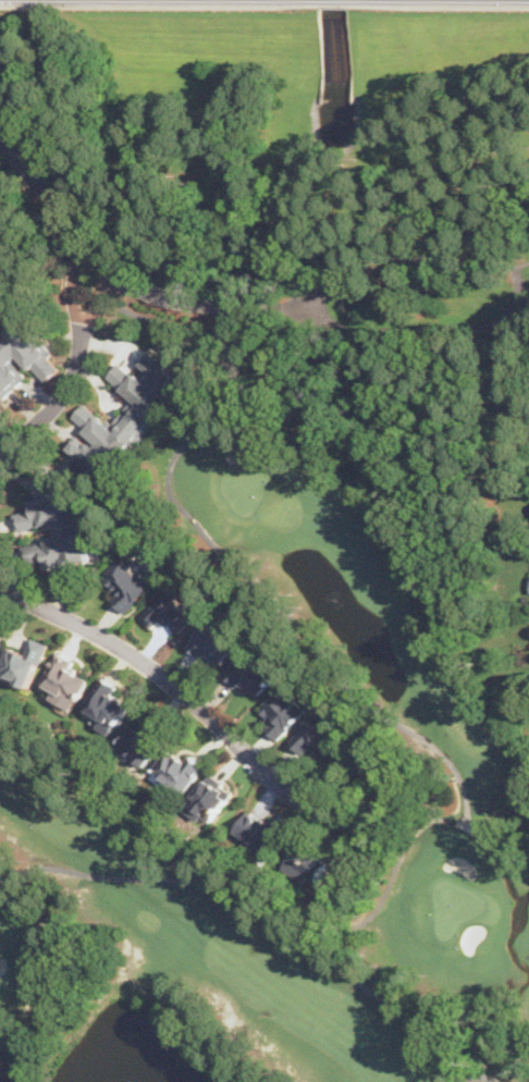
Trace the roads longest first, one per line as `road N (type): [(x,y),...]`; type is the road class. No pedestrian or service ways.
road 1 (residential): [(0,130),(98,258),(150,292),(294,307),(366,332),(444,329),(519,312),(520,265)]
road 2 (residential): [(0,569),(14,590),(138,656),(299,798)]
road 3 (residential): [(98,258),(65,390),(0,470)]
road 4 (residential): [(299,798),(359,825),(376,817),(389,784),(377,762),(348,758),(299,798)]

